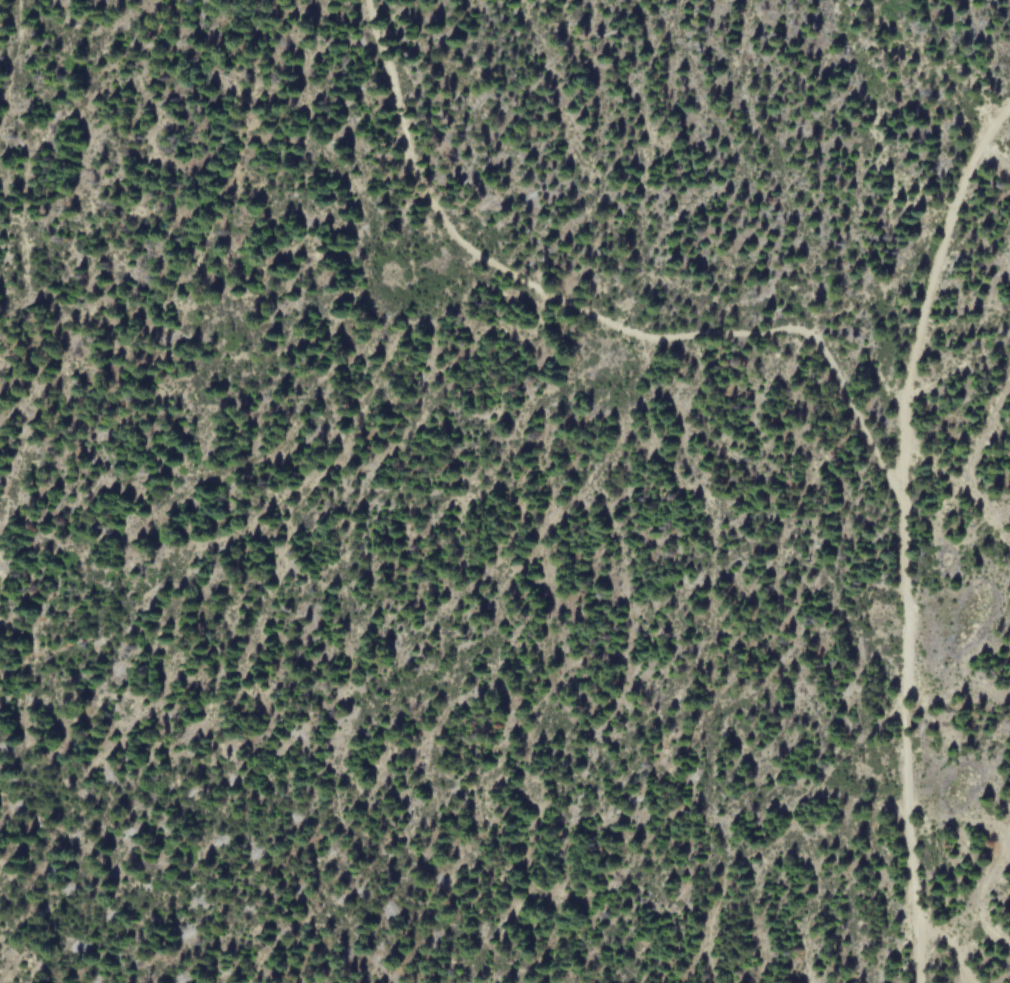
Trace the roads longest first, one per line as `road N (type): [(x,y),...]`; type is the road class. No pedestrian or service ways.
road 1 (track): [(913,982),(902,647),(906,398),(948,220),(973,149),(1009,97)]
road 2 (track): [(902,498),(816,339),(796,331),(635,335),(563,306),(479,259),(447,231),(415,174),(372,0)]

